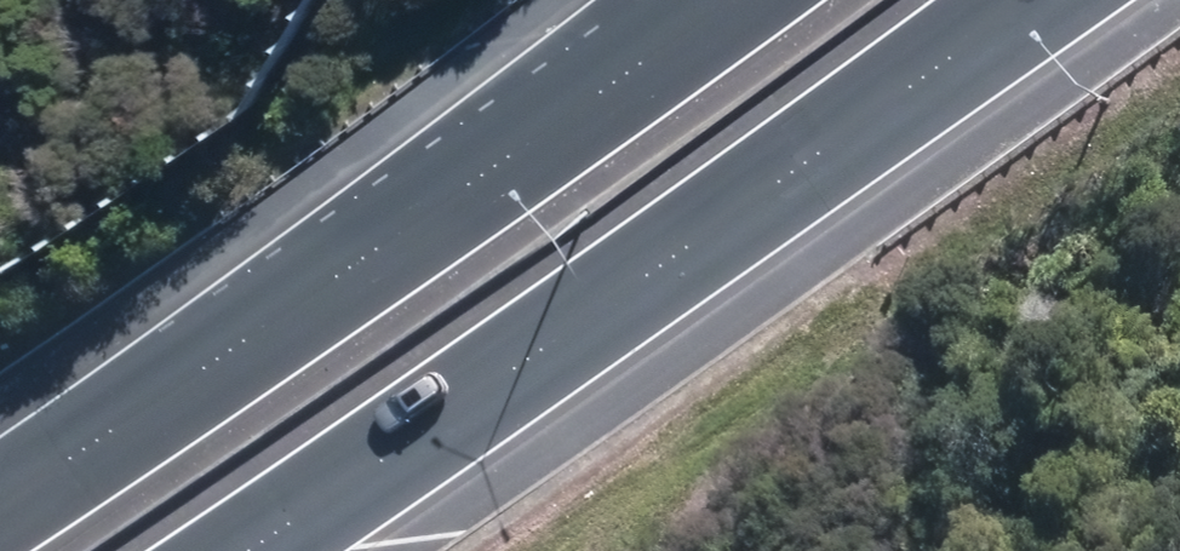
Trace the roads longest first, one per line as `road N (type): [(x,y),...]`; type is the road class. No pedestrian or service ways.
road 1 (motorway): [(1012,0),(234,550)]
road 2 (motorway): [(0,501),(699,0)]

